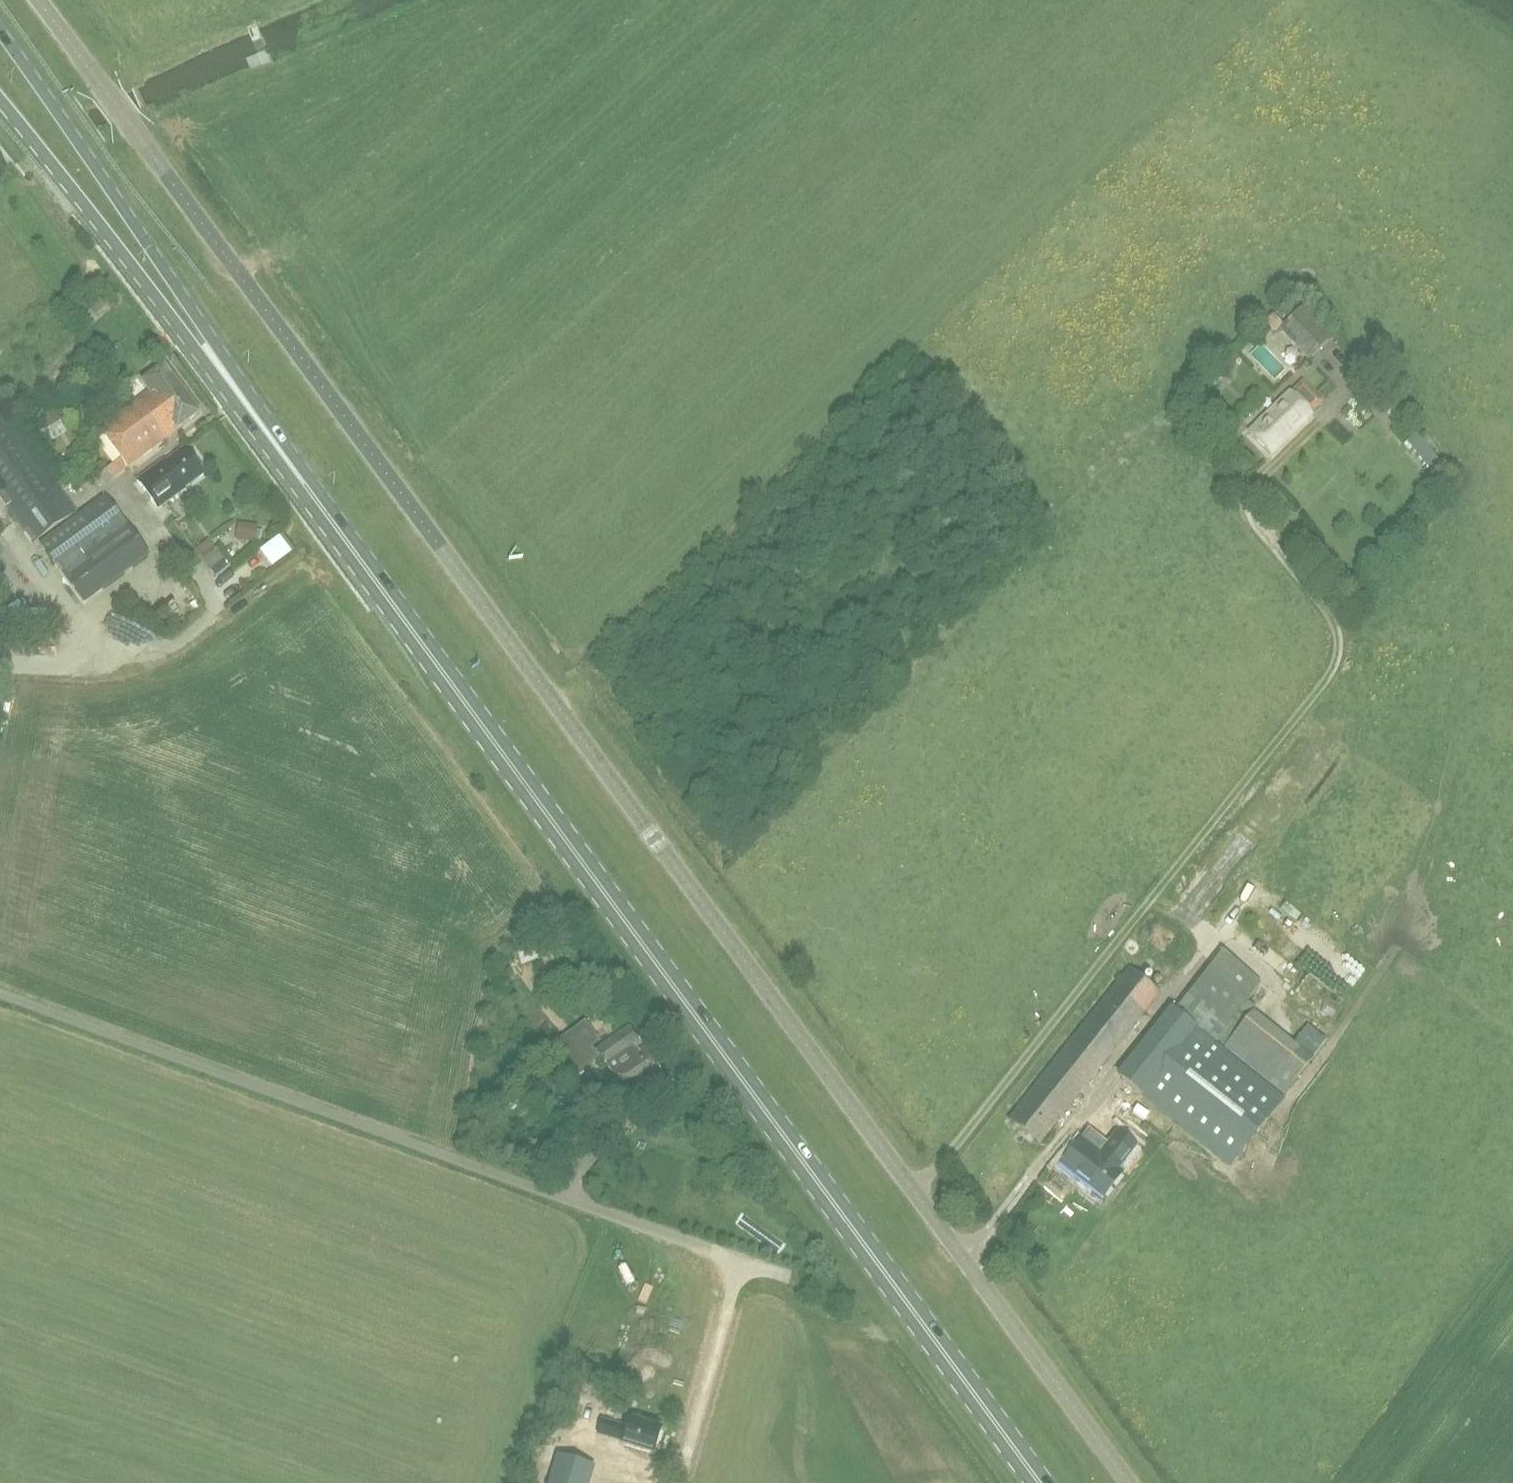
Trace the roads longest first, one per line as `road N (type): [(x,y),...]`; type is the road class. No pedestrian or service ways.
road 1 (unclassified): [(1131,1482),(40,0)]
road 2 (primary): [(1042,1482),(276,444)]
road 3 (unclassified): [(0,994),(788,1276)]
road 4 (primary): [(276,444),(0,33)]
road 5 (primary): [(0,98),(276,444)]

